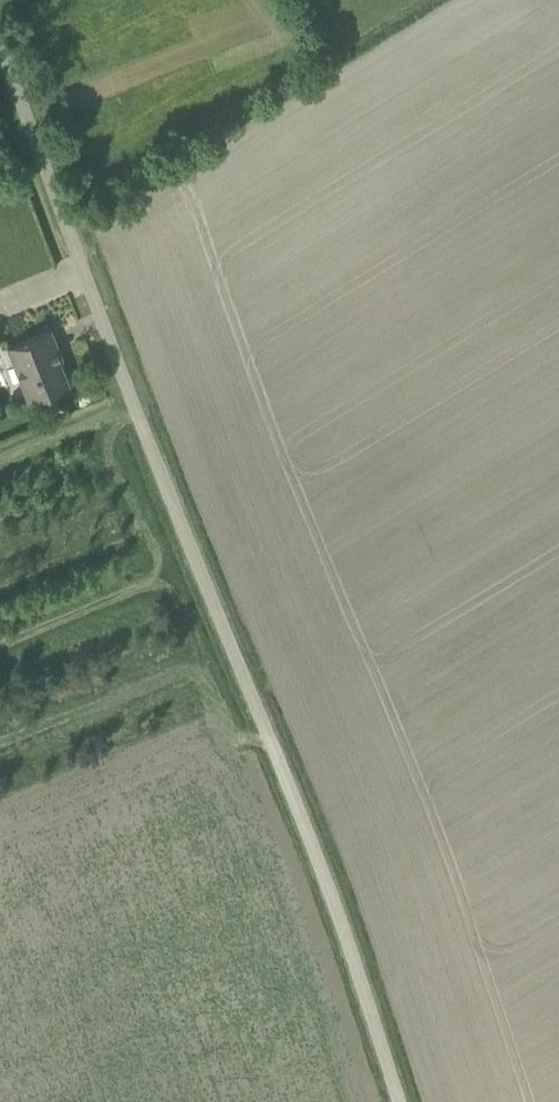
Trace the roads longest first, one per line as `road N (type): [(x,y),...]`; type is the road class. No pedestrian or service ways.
road 1 (unclassified): [(392,1101),(320,886),(0,72)]

